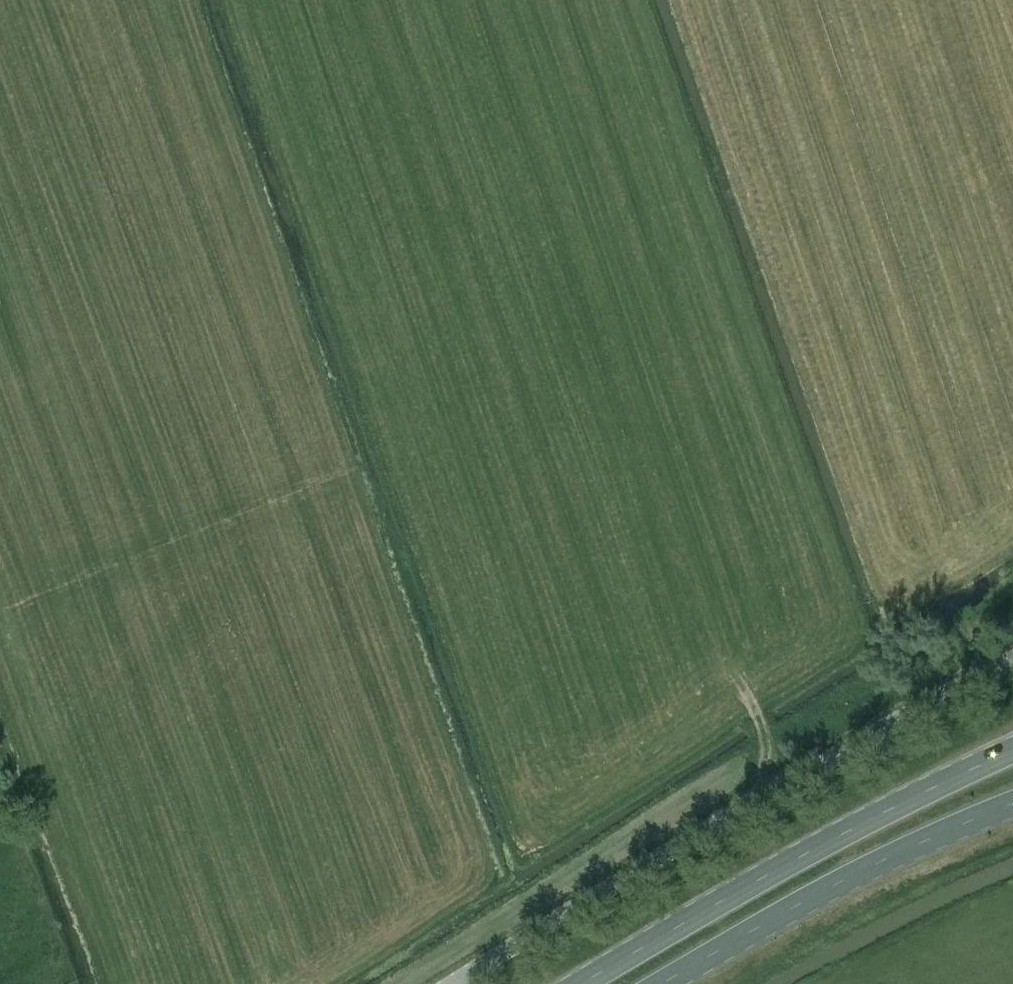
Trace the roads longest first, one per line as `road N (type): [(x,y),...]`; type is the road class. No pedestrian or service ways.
road 1 (unclassified): [(459,983),(682,839),(1012,656)]
road 2 (primary): [(1012,747),(815,845),(579,983)]
road 3 (primary): [(658,983),(911,844),(1012,802)]

